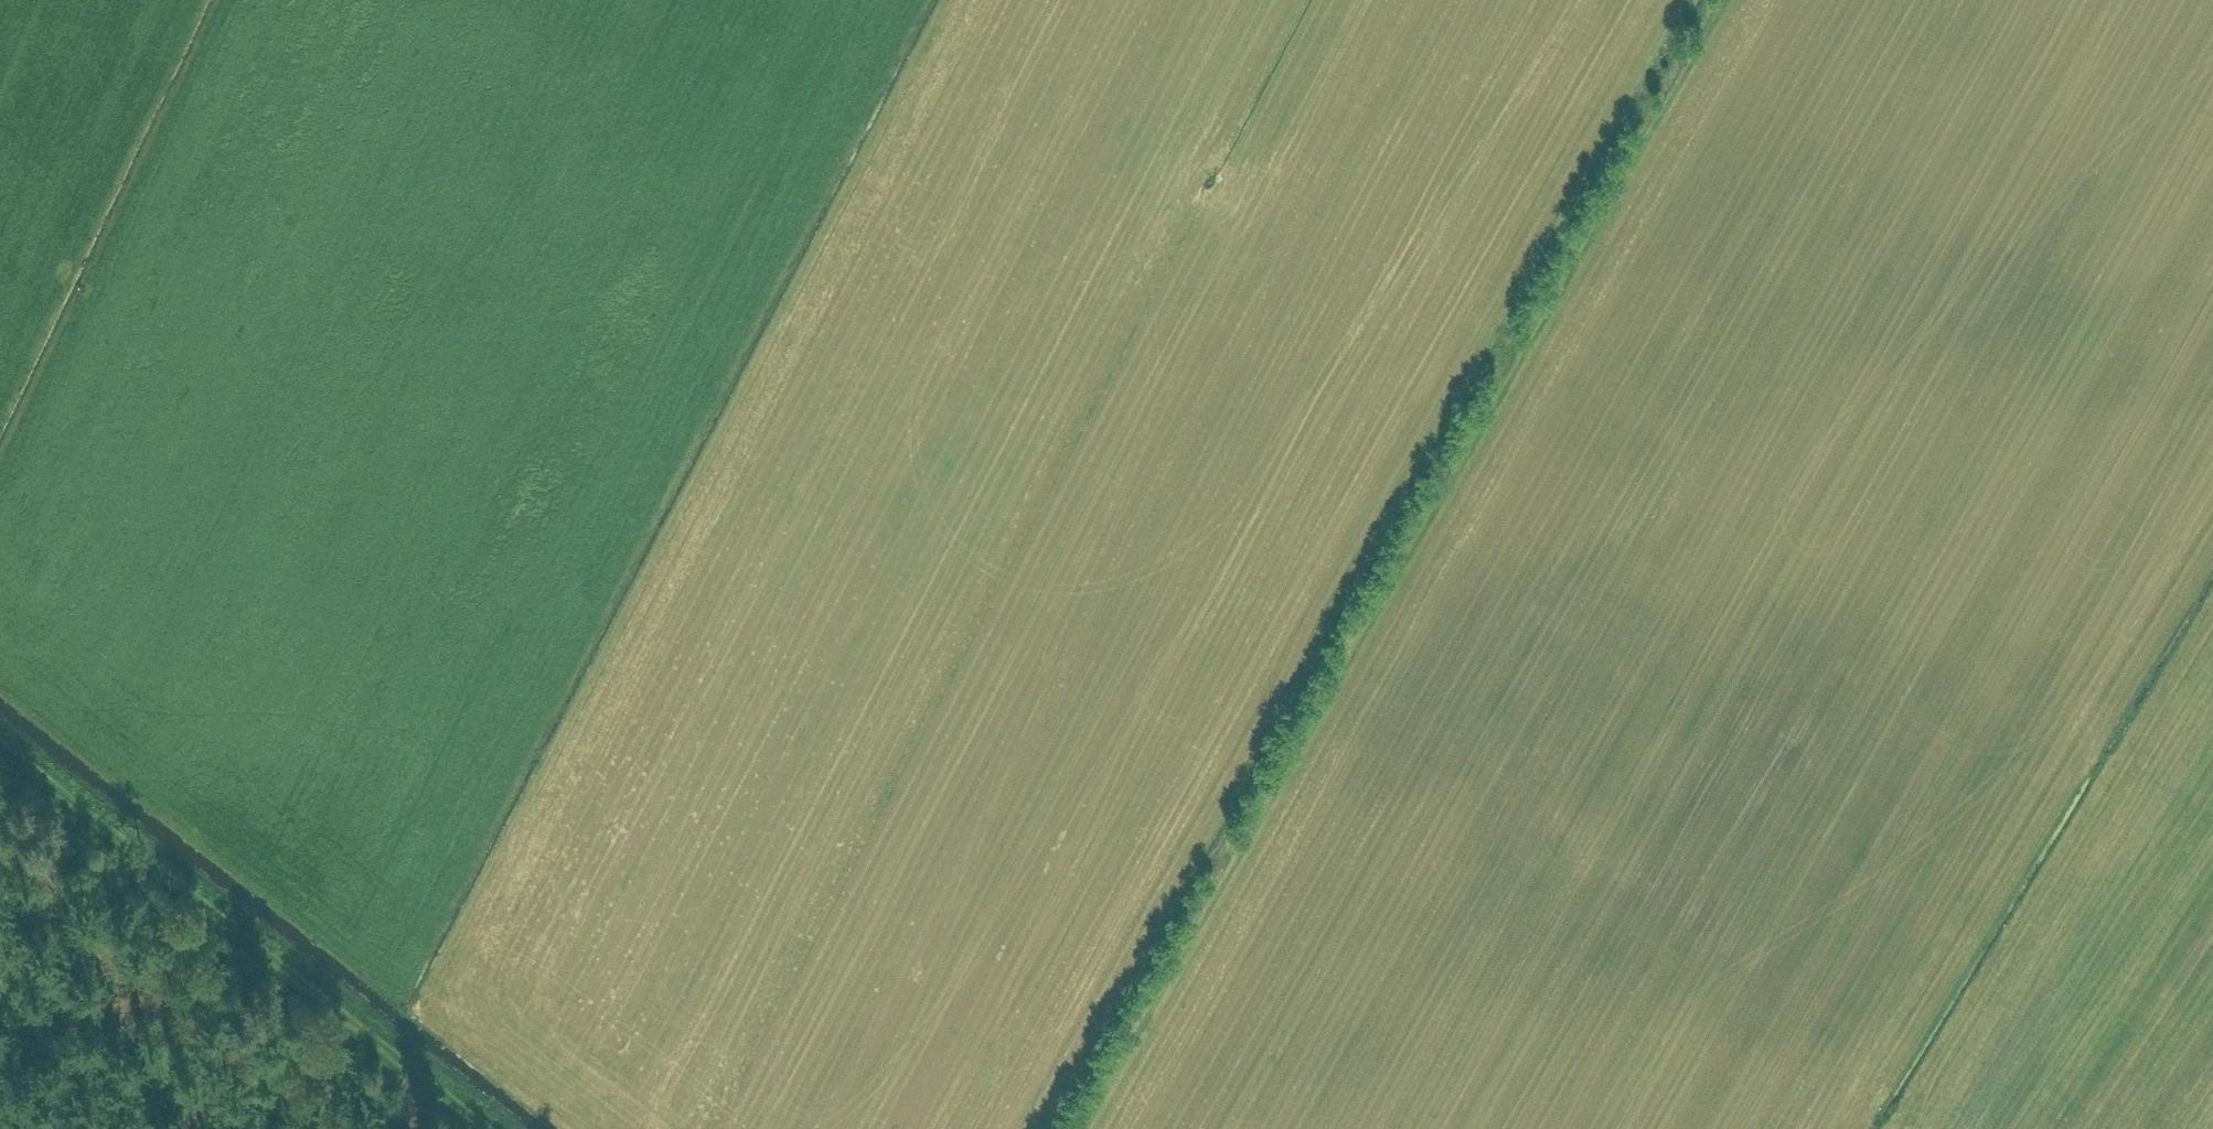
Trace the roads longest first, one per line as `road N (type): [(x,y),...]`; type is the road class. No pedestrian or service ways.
road 1 (track): [(0,747),(496,1128)]

